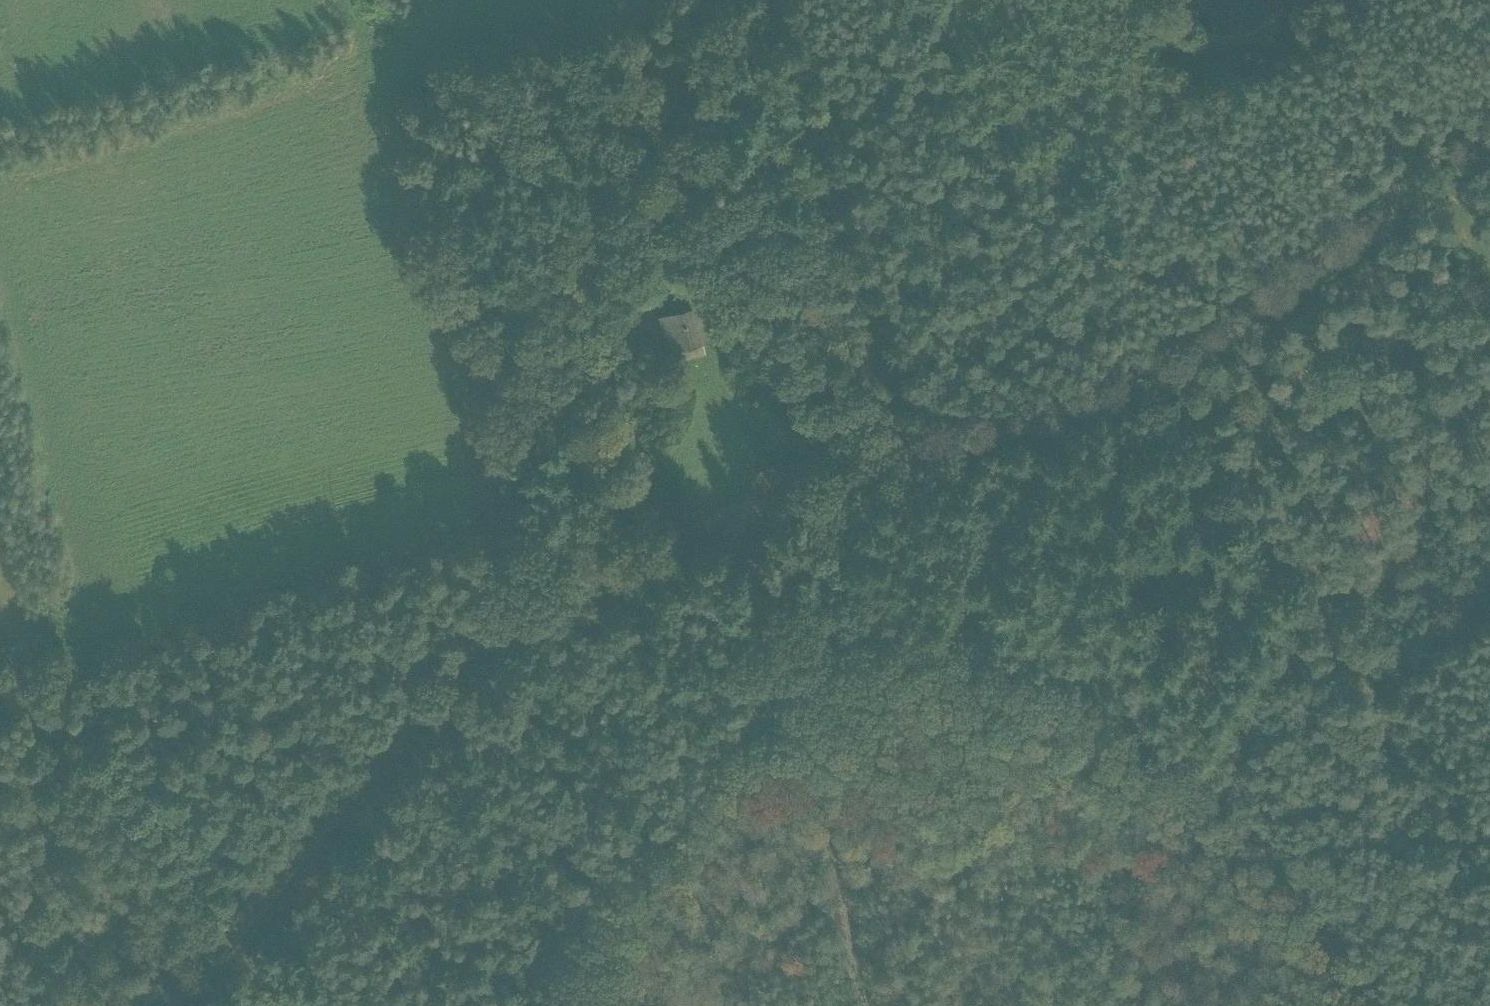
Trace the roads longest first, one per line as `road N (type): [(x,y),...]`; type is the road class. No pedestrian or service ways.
road 1 (track): [(1489,136),(1159,373),(906,441),(488,622),(234,944),(197,986),(151,1005)]
road 2 (track): [(553,1005),(586,924),(642,842),(698,789),(793,670),(853,642),(912,636),(1074,683),(1164,727),(1247,799),(1322,905),(1374,1005)]
road 3 (track): [(1489,888),(1159,373)]
road 4 (track): [(774,0),(906,441)]
road 5 (track): [(610,0),(589,6),(675,279)]
road 6 (track): [(793,670),(751,506)]

